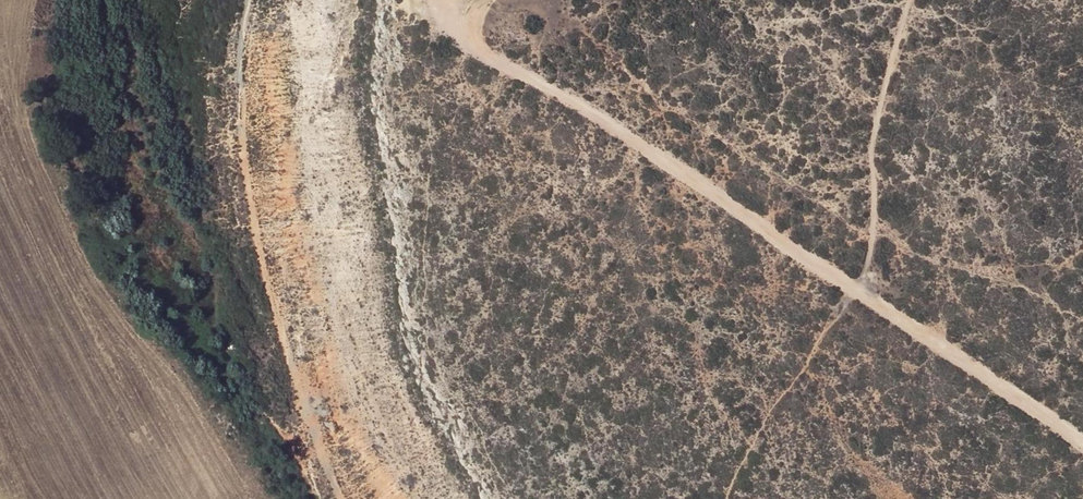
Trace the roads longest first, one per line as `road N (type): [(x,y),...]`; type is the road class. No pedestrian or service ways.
road 1 (track): [(453,0),(482,56),(739,202),(1082,444)]
road 2 (track): [(346,498),(318,438),(236,140),(249,0)]
road 3 (track): [(857,287),(875,205),(870,145),(908,0)]

